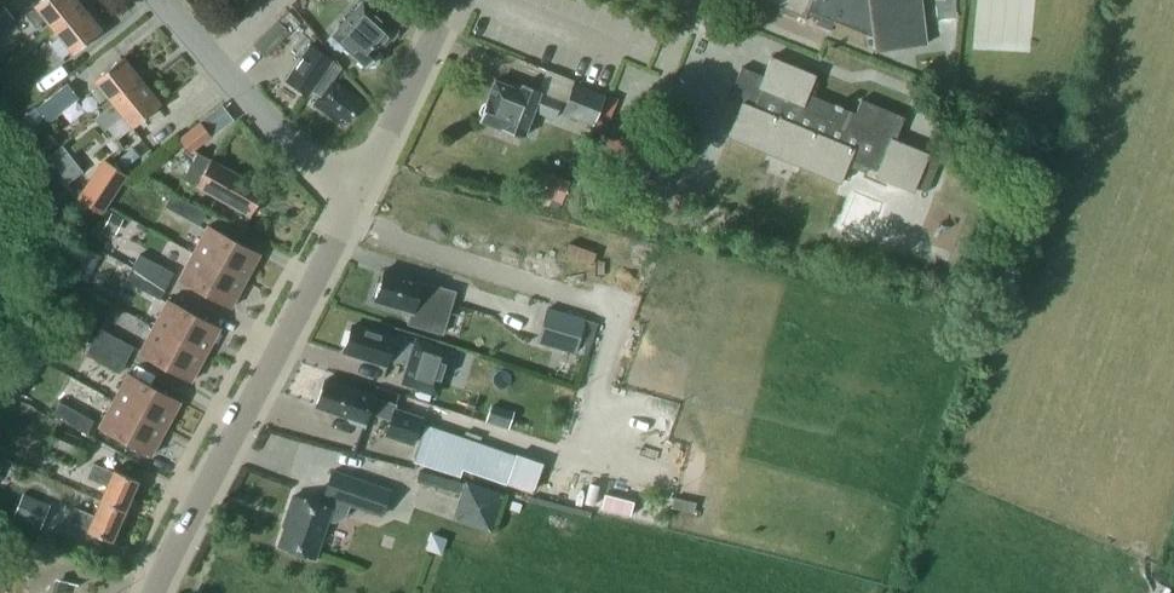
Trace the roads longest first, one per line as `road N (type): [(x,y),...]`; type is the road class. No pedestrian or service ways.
road 1 (unclassified): [(158,592),(359,190)]
road 2 (unclassified): [(359,190),(295,154),(164,0)]
road 3 (unclassified): [(359,190),(451,0)]

